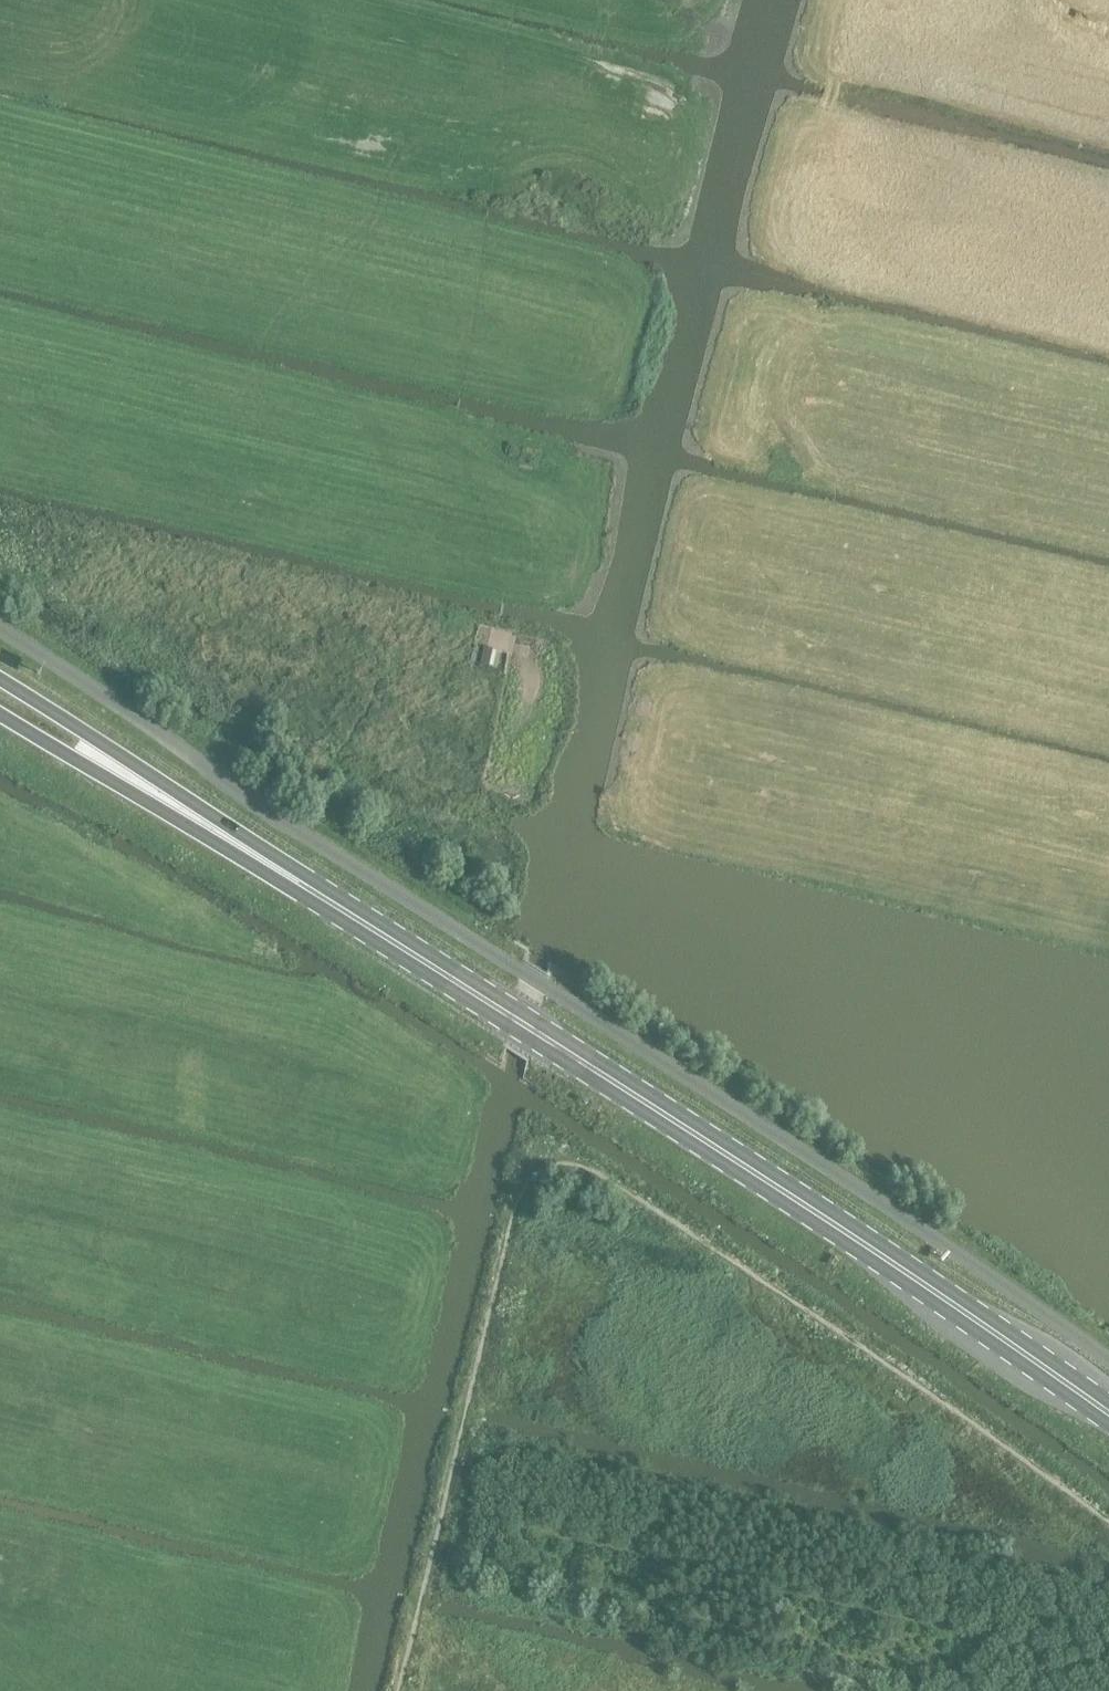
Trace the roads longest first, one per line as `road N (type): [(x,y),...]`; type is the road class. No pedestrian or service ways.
road 1 (trunk): [(1108,1401),(552,1032),(159,797)]
road 2 (trunk): [(159,797),(84,735),(0,685)]
road 3 (trunk): [(0,713),(159,797)]

